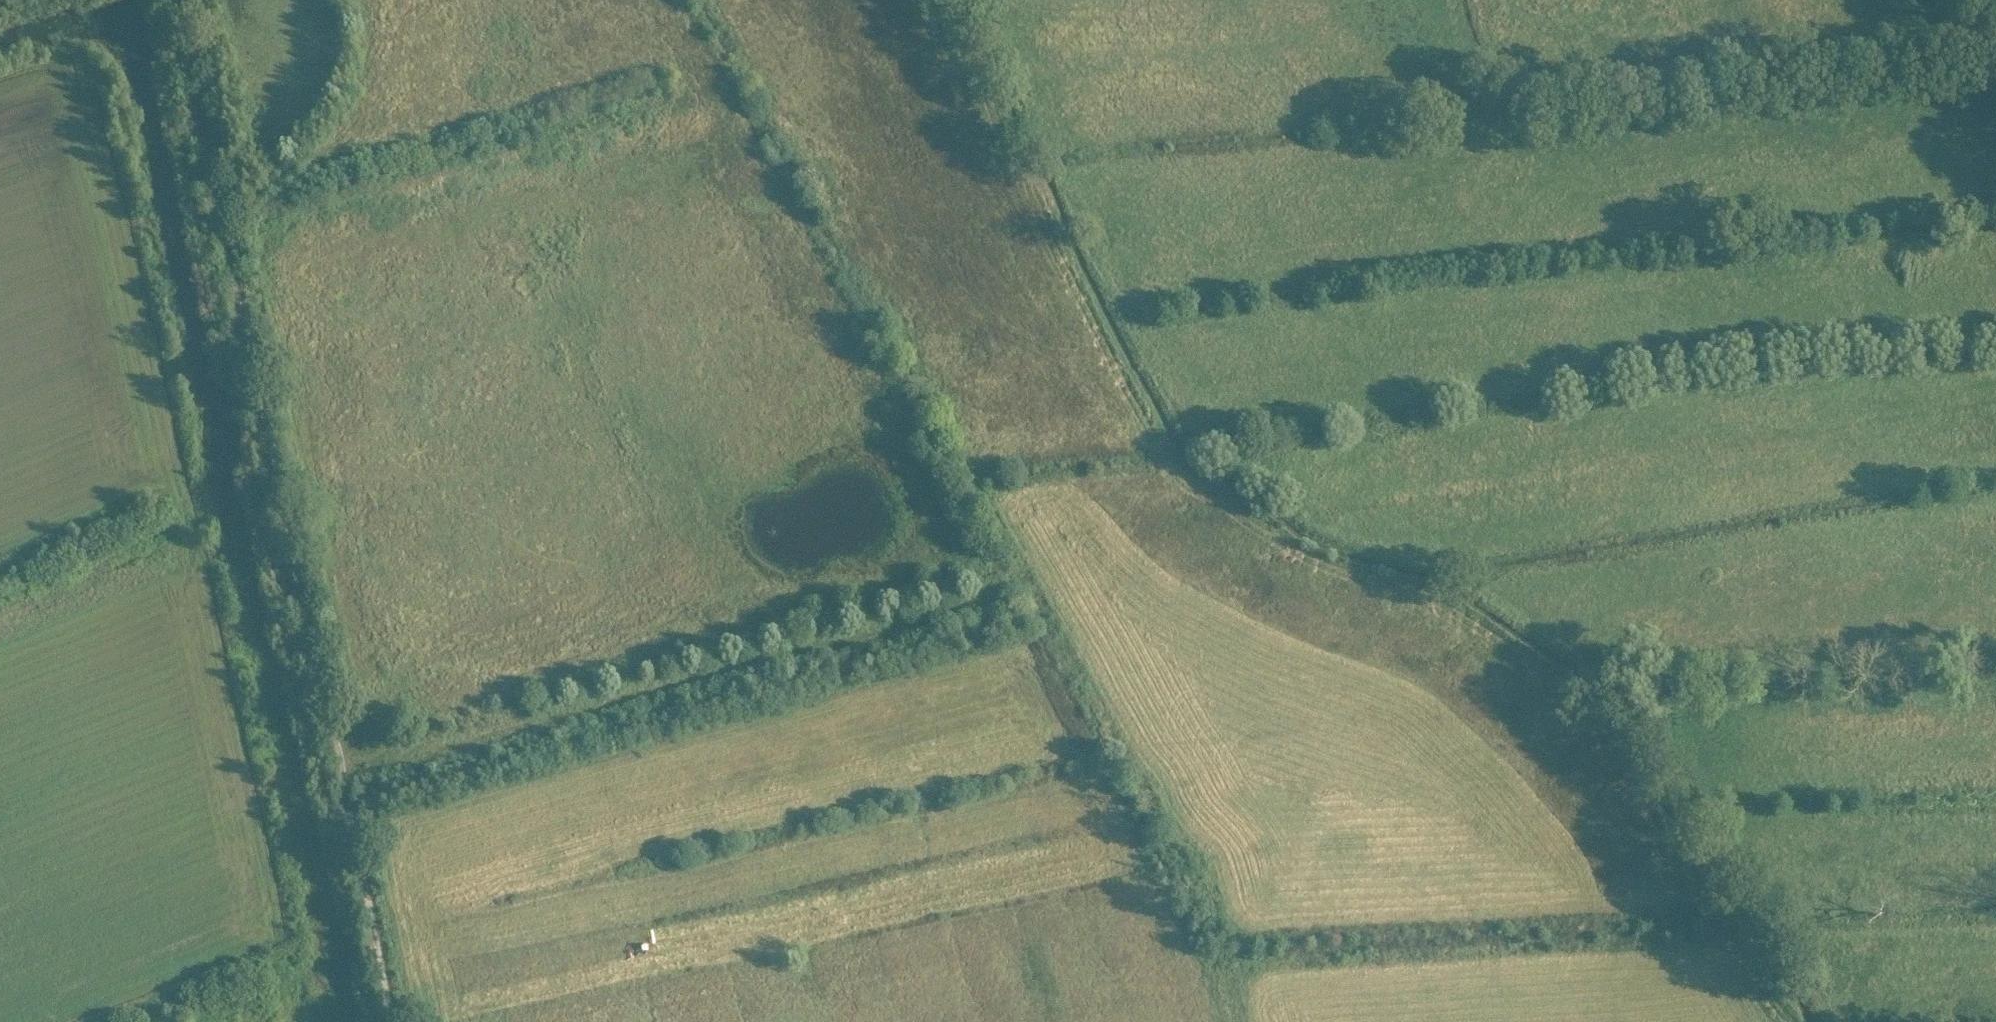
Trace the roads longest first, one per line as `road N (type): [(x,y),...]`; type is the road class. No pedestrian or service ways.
road 1 (track): [(398,1021),(172,0)]
road 2 (track): [(343,776),(987,609),(1025,577)]

